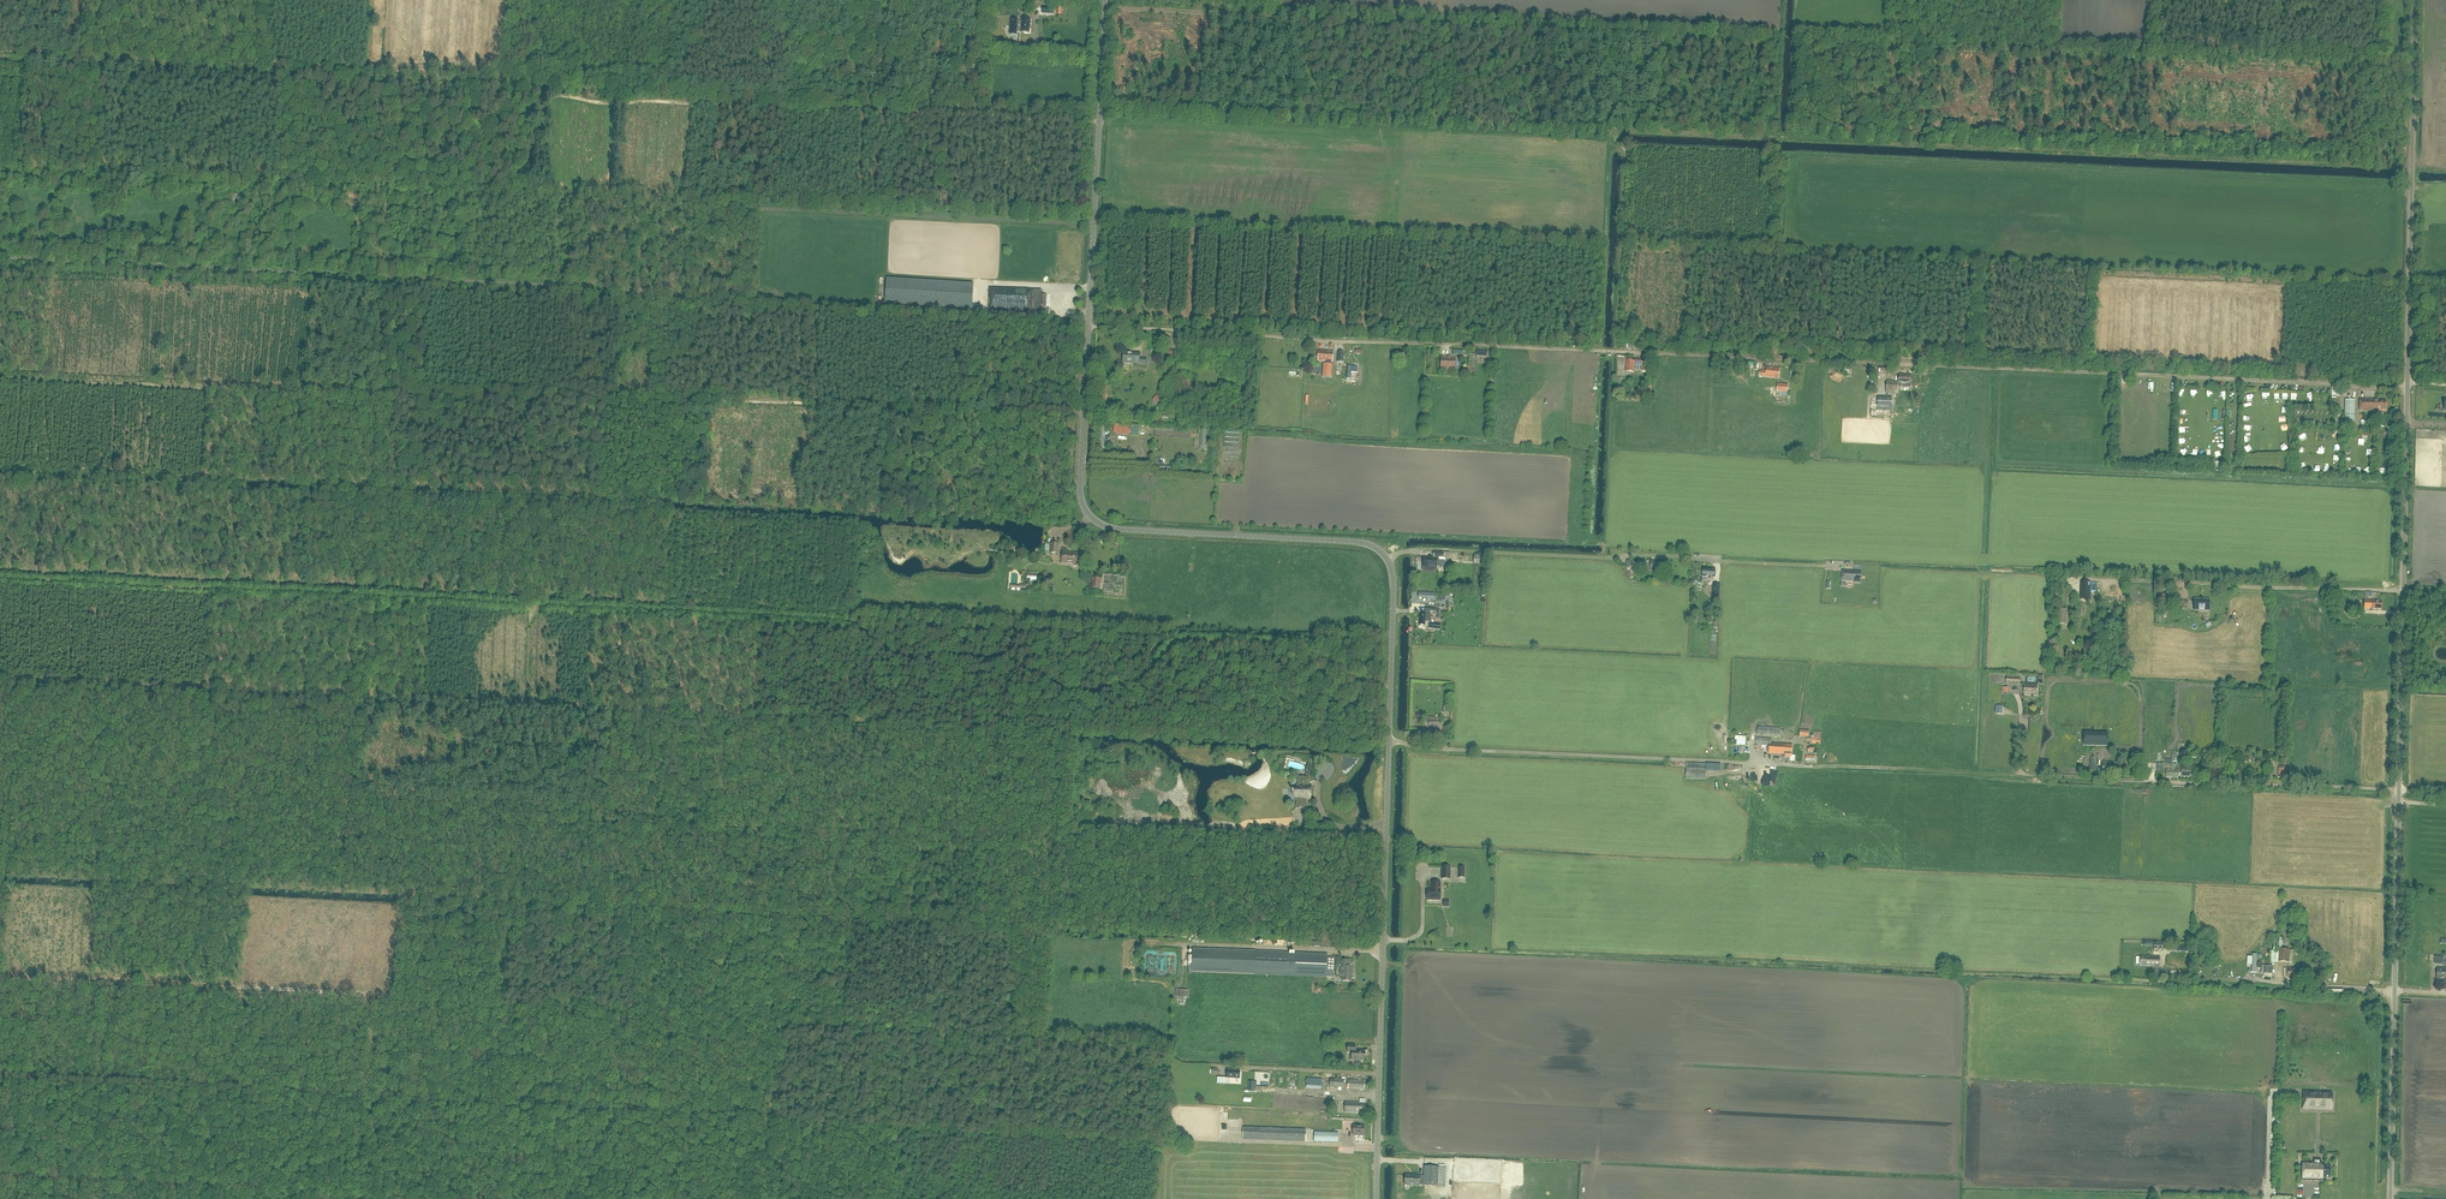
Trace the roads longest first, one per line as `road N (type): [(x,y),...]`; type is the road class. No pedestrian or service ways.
road 1 (track): [(2445,386),(1088,327)]
road 2 (unclassified): [(2390,1198),(2415,0)]
road 3 (tertiary): [(1388,560),(1366,544),(1122,529),(1085,512),(1079,491),(1106,0)]
road 4 (tertiary): [(1376,1198),(1394,583),(1388,560)]
road 5 (track): [(2021,718),(2018,775),(2399,790)]
road 6 (track): [(0,1076),(420,1099)]
road 7 (track): [(1840,567),(1420,550)]
road 8 (track): [(1388,740),(1427,749),(1804,765)]
road 9 (track): [(2445,594),(2077,579)]
road 10 (track): [(229,182),(0,171)]
road 11 (track): [(2394,991),(2167,977)]
road 12 (track): [(2018,775),(1804,765)]

